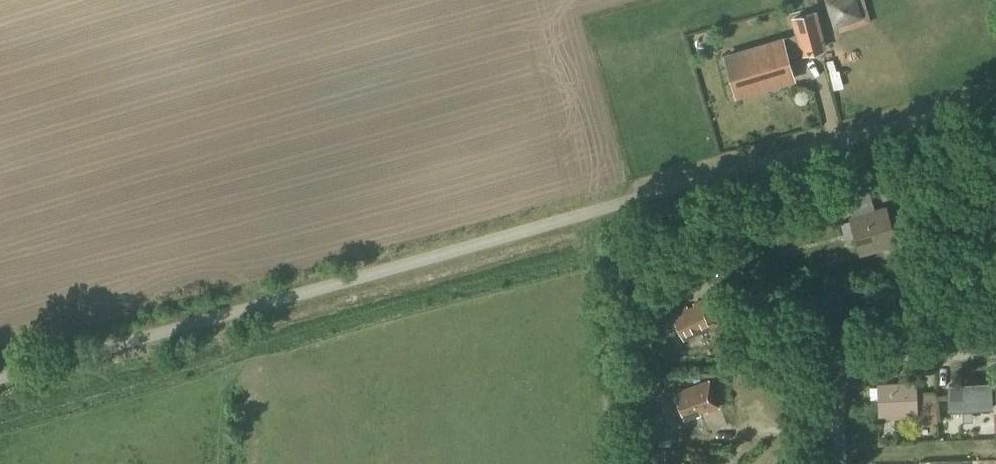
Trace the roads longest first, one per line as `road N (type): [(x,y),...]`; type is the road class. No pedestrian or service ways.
road 1 (unclassified): [(0,379),(995,100)]

